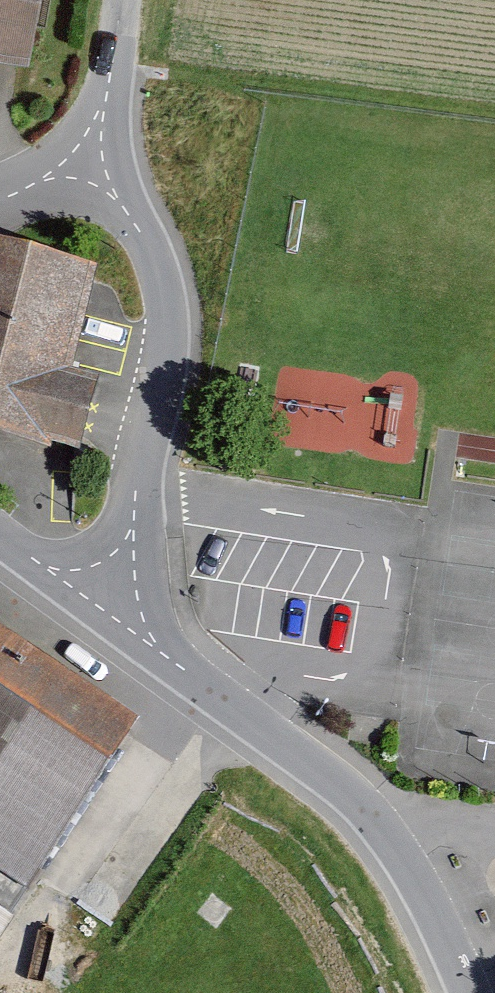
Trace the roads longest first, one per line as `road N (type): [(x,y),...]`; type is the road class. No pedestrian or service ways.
road 1 (unclassified): [(467,992),(384,827),(326,772),(114,619)]
road 2 (residential): [(90,162),(152,257),(166,315),(114,619)]
road 3 (unclassified): [(90,162),(124,0)]
road 4 (residential): [(114,619),(0,533)]

